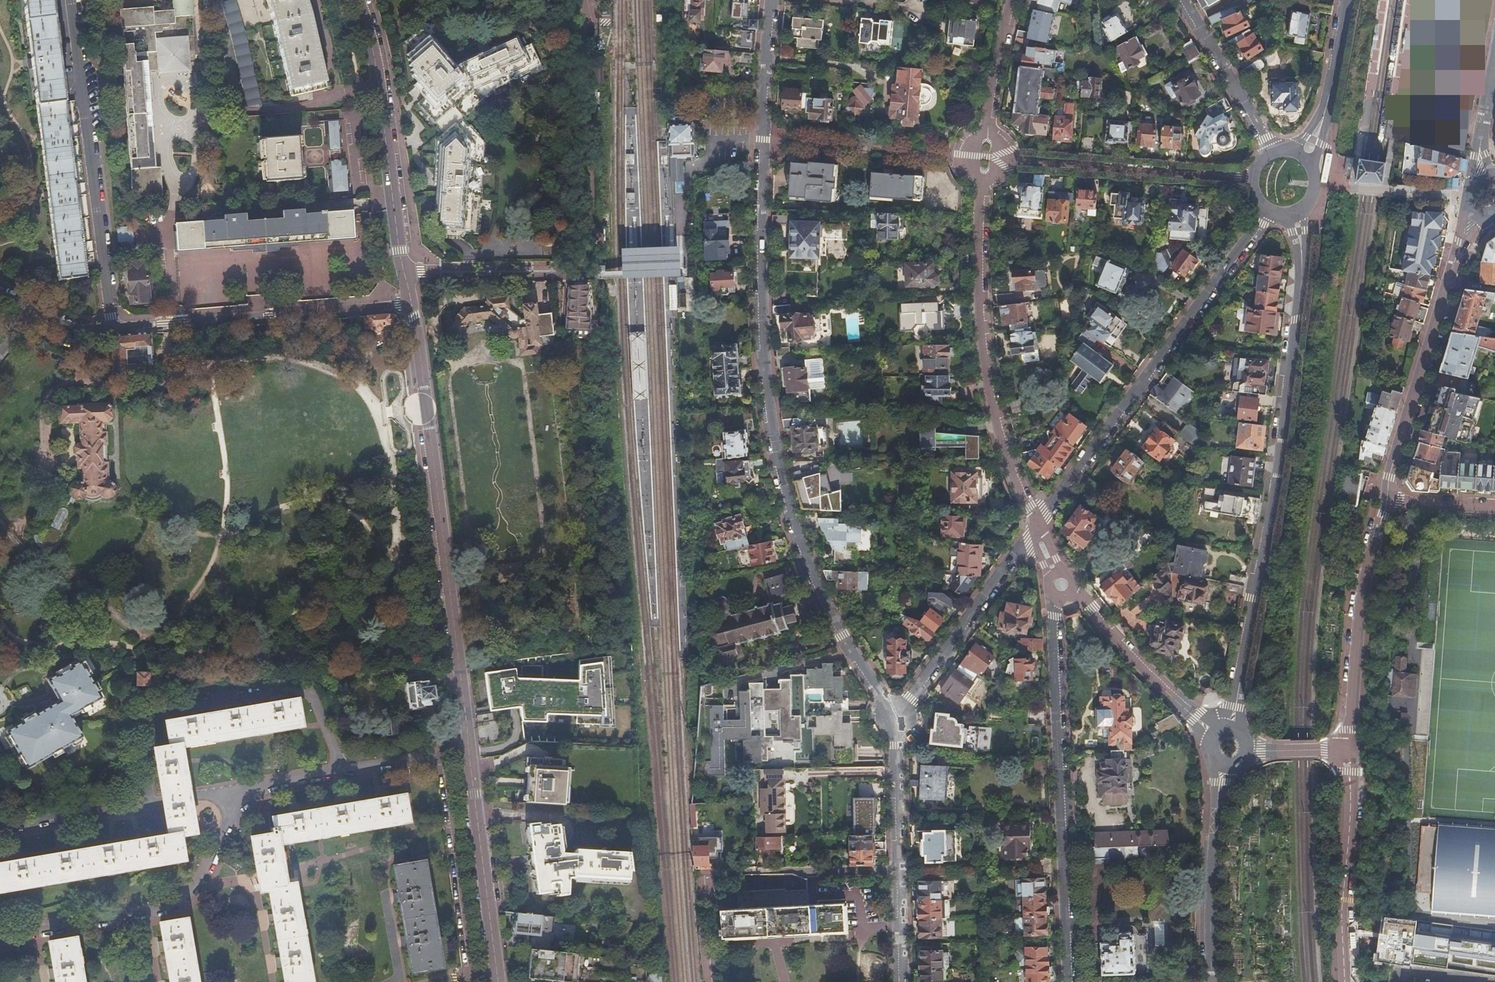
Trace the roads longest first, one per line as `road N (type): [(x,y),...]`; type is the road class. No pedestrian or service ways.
road 1 (residential): [(775,0),(766,363),(779,490),(802,563),(893,719)]
road 2 (secondary): [(411,304),(497,981)]
road 3 (residential): [(1231,731),(1276,477),(1302,249)]
road 4 (residential): [(411,304),(81,329),(0,298)]
road 5 (residential): [(1272,211),(1033,526)]
road 6 (residential): [(1057,600),(1072,981)]
road 7 (residential): [(981,181),(981,317),(992,398),(1033,526)]
road 8 (secondary): [(357,0),(374,57),(411,304)]
road 9 (residential): [(1387,498),(1387,477),(1462,243),(1479,215)]
road 10 (residential): [(893,719),(902,981)]
road 11 (residential): [(1352,752),(1366,579),(1387,498)]
road 12 (residential): [(1008,157),(1253,176)]
road 13 (residential): [(1033,526),(893,719)]
road 14 (residential): [(1223,765),(1212,981)]
road 15 (residential): [(1074,592),(1213,736)]
road 16 (residential): [(1346,981),(1352,791)]
road 17 (residential): [(1183,0),(1271,153)]
road 18 (residential): [(1014,0),(984,134)]
road 19 (tertiary): [(1494,57),(1476,157),(1486,182)]

